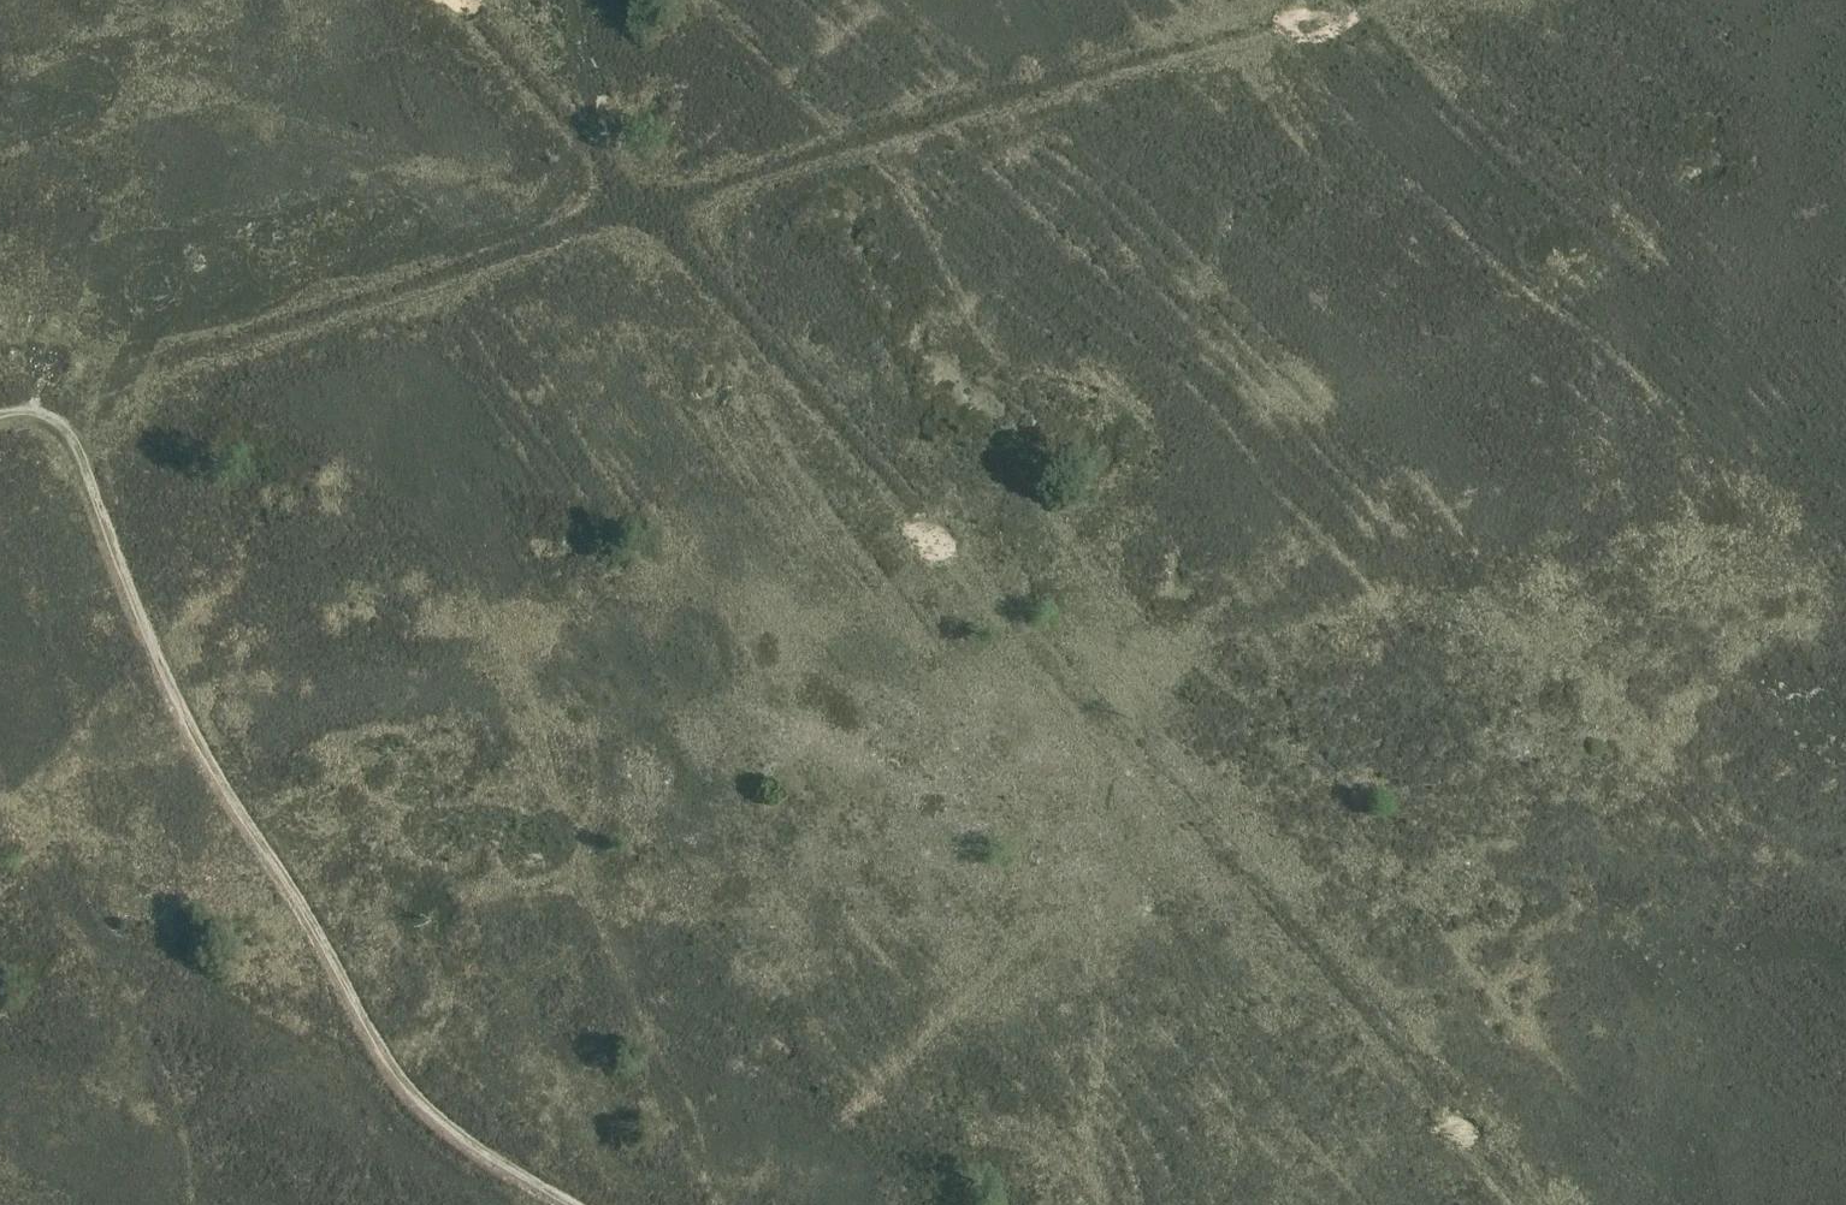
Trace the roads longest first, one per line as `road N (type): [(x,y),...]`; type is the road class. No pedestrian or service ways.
road 1 (track): [(576,1204),(481,1149),(403,1082),(201,744),(71,444),(42,416),(0,417)]

